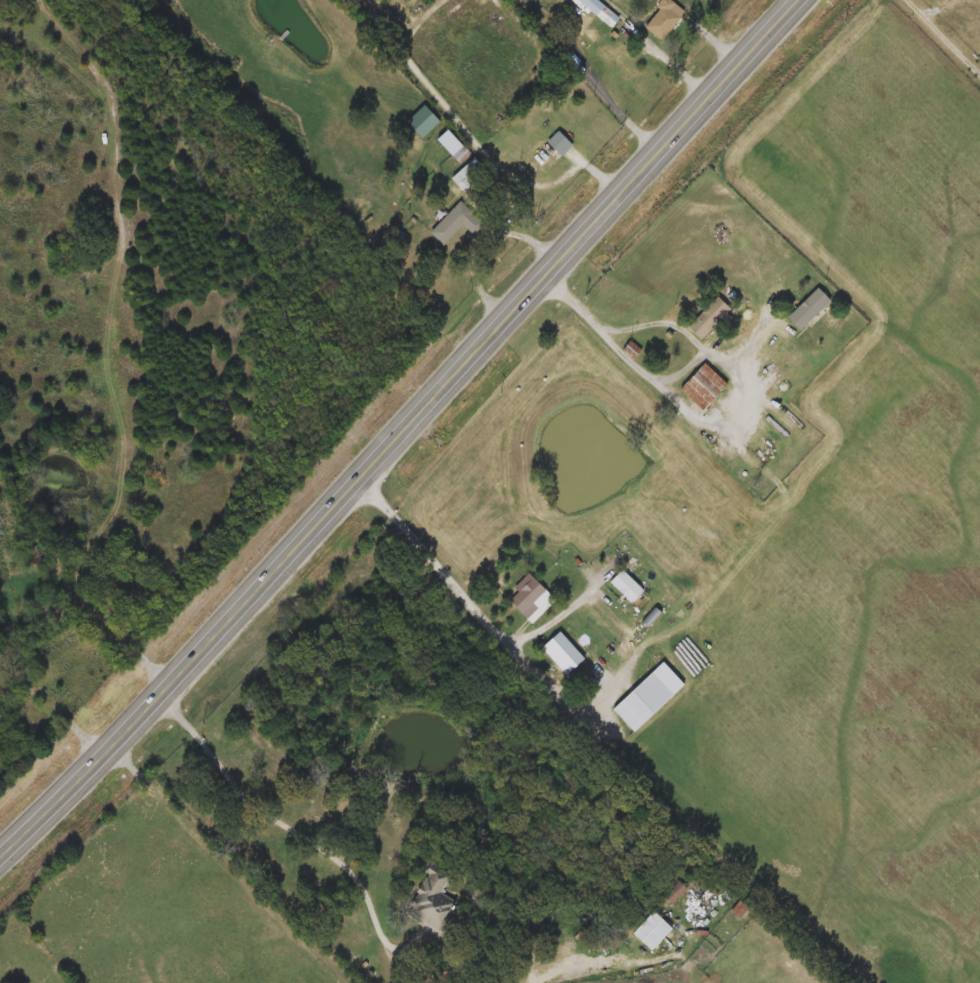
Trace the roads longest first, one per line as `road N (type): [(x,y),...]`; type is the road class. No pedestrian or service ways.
road 1 (primary): [(0,860),(552,270)]
road 2 (primary): [(552,270),(803,0)]
road 3 (residential): [(110,747),(343,982)]
road 4 (residential): [(499,326),(472,275),(473,242),(492,233),(523,237),(552,270)]
road 5 (residential): [(579,17),(571,33),(575,59),(661,155)]

